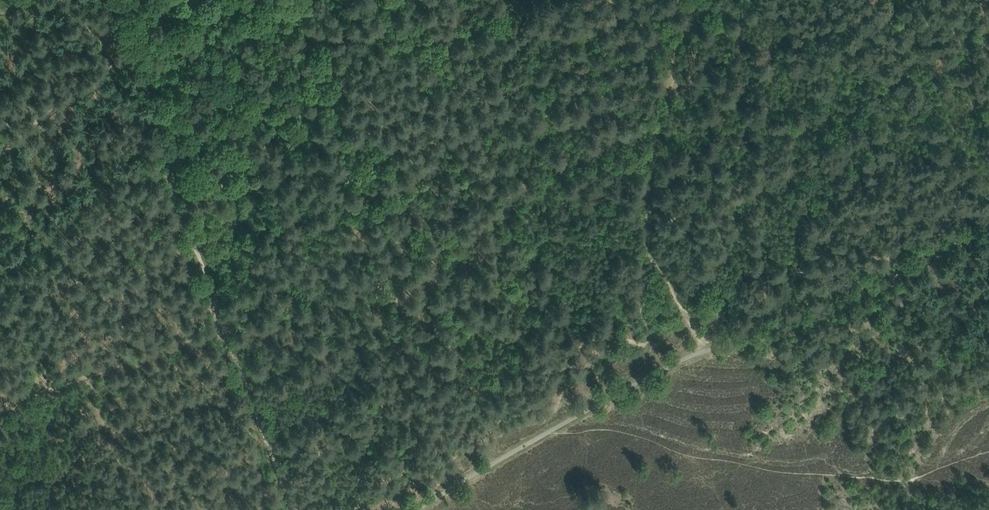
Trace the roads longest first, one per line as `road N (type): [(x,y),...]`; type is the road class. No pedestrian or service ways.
road 1 (track): [(144,40),(159,152),(222,324)]
road 2 (track): [(222,324),(0,407)]
road 3 (track): [(0,150),(144,40),(138,0)]
road 4 (track): [(296,509),(222,324)]

